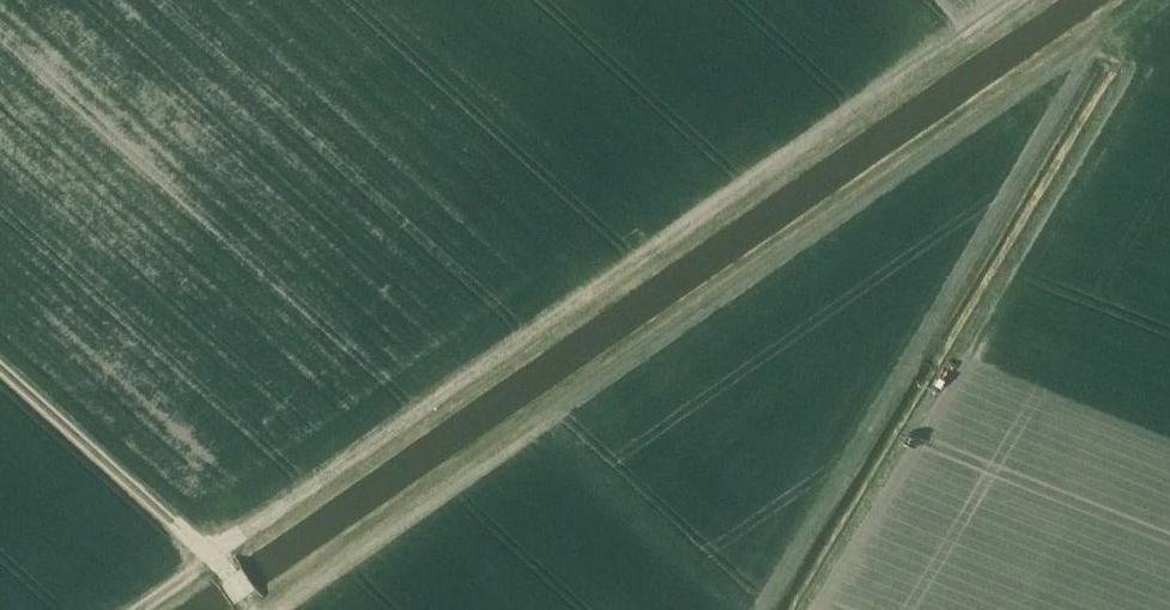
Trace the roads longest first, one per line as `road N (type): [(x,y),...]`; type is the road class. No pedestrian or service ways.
road 1 (track): [(255,609),(376,534),(1136,0)]
road 2 (track): [(1027,0),(590,305),(210,556)]
road 3 (track): [(1113,18),(767,609)]
road 4 (track): [(253,609),(221,565),(0,365)]

